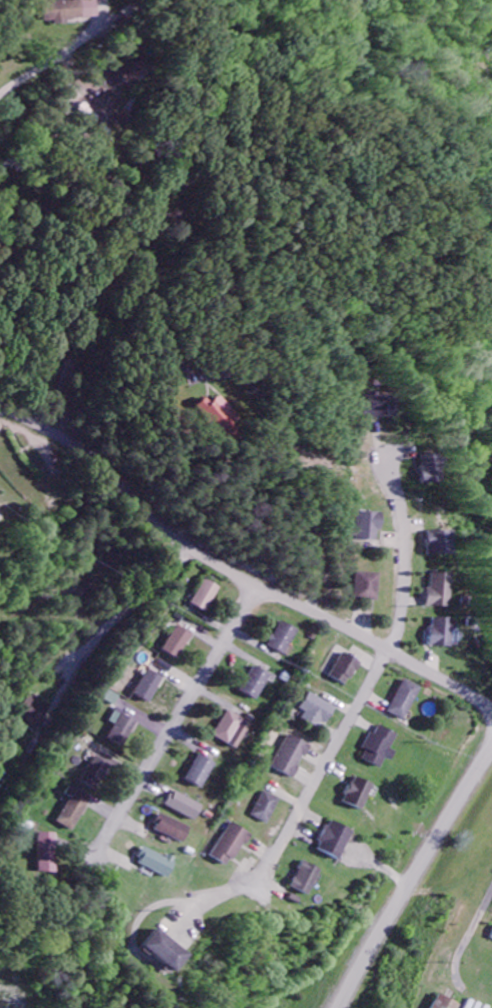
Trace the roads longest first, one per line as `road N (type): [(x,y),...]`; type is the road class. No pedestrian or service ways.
road 1 (residential): [(491,713),(183,550),(98,469),(0,411)]
road 2 (residential): [(87,857),(252,590)]
road 3 (residential): [(491,743),(335,1007)]
road 4 (residential): [(383,651),(247,893)]

